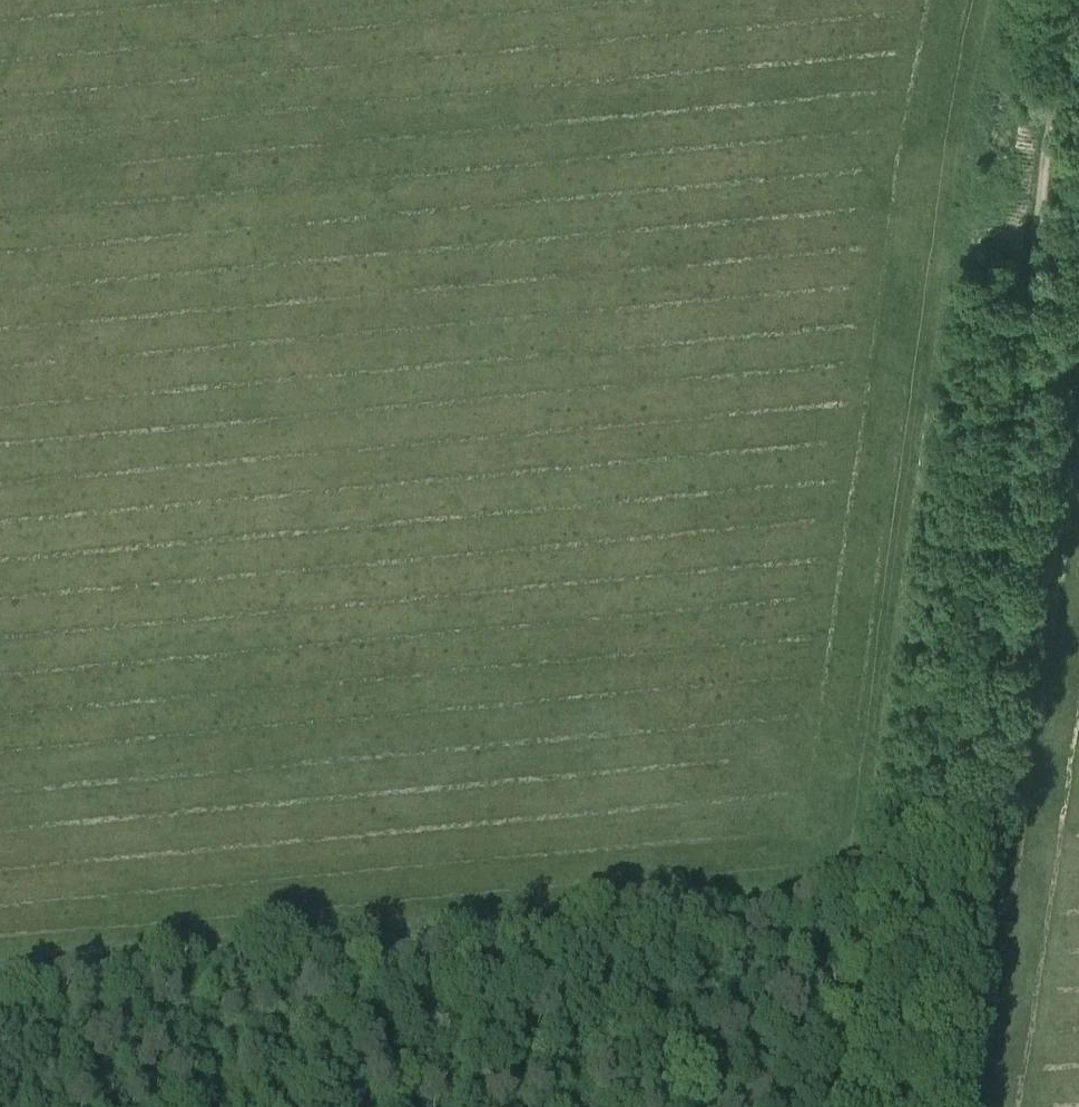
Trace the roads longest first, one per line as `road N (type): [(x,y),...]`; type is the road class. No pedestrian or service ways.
road 1 (track): [(1074,0),(927,920)]
road 2 (track): [(927,920),(897,1106)]

